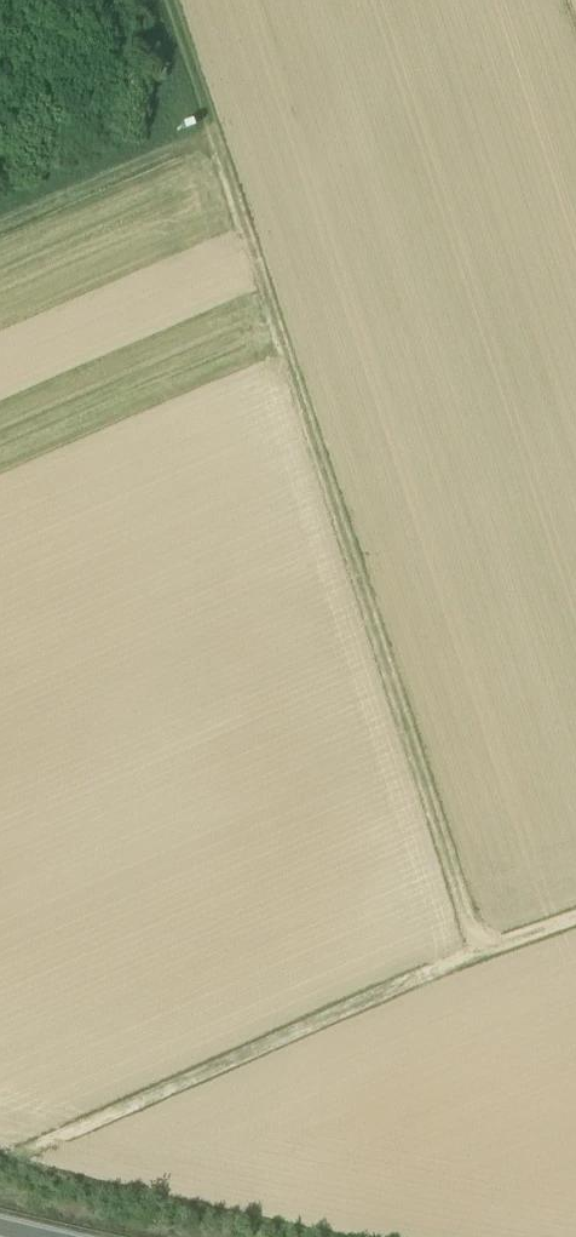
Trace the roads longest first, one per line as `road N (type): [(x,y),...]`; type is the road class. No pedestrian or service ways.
road 1 (track): [(480,952),(170,0)]
road 2 (track): [(575,918),(480,952),(18,1151)]
road 3 (track): [(213,132),(0,227)]

